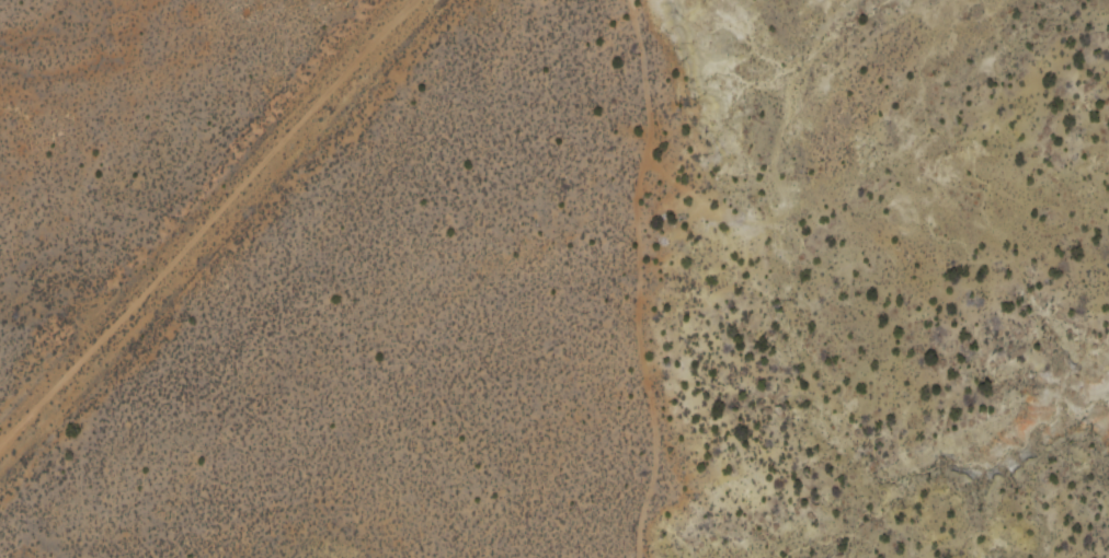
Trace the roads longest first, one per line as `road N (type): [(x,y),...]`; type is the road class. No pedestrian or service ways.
road 1 (tertiary): [(391,0),(0,419)]

